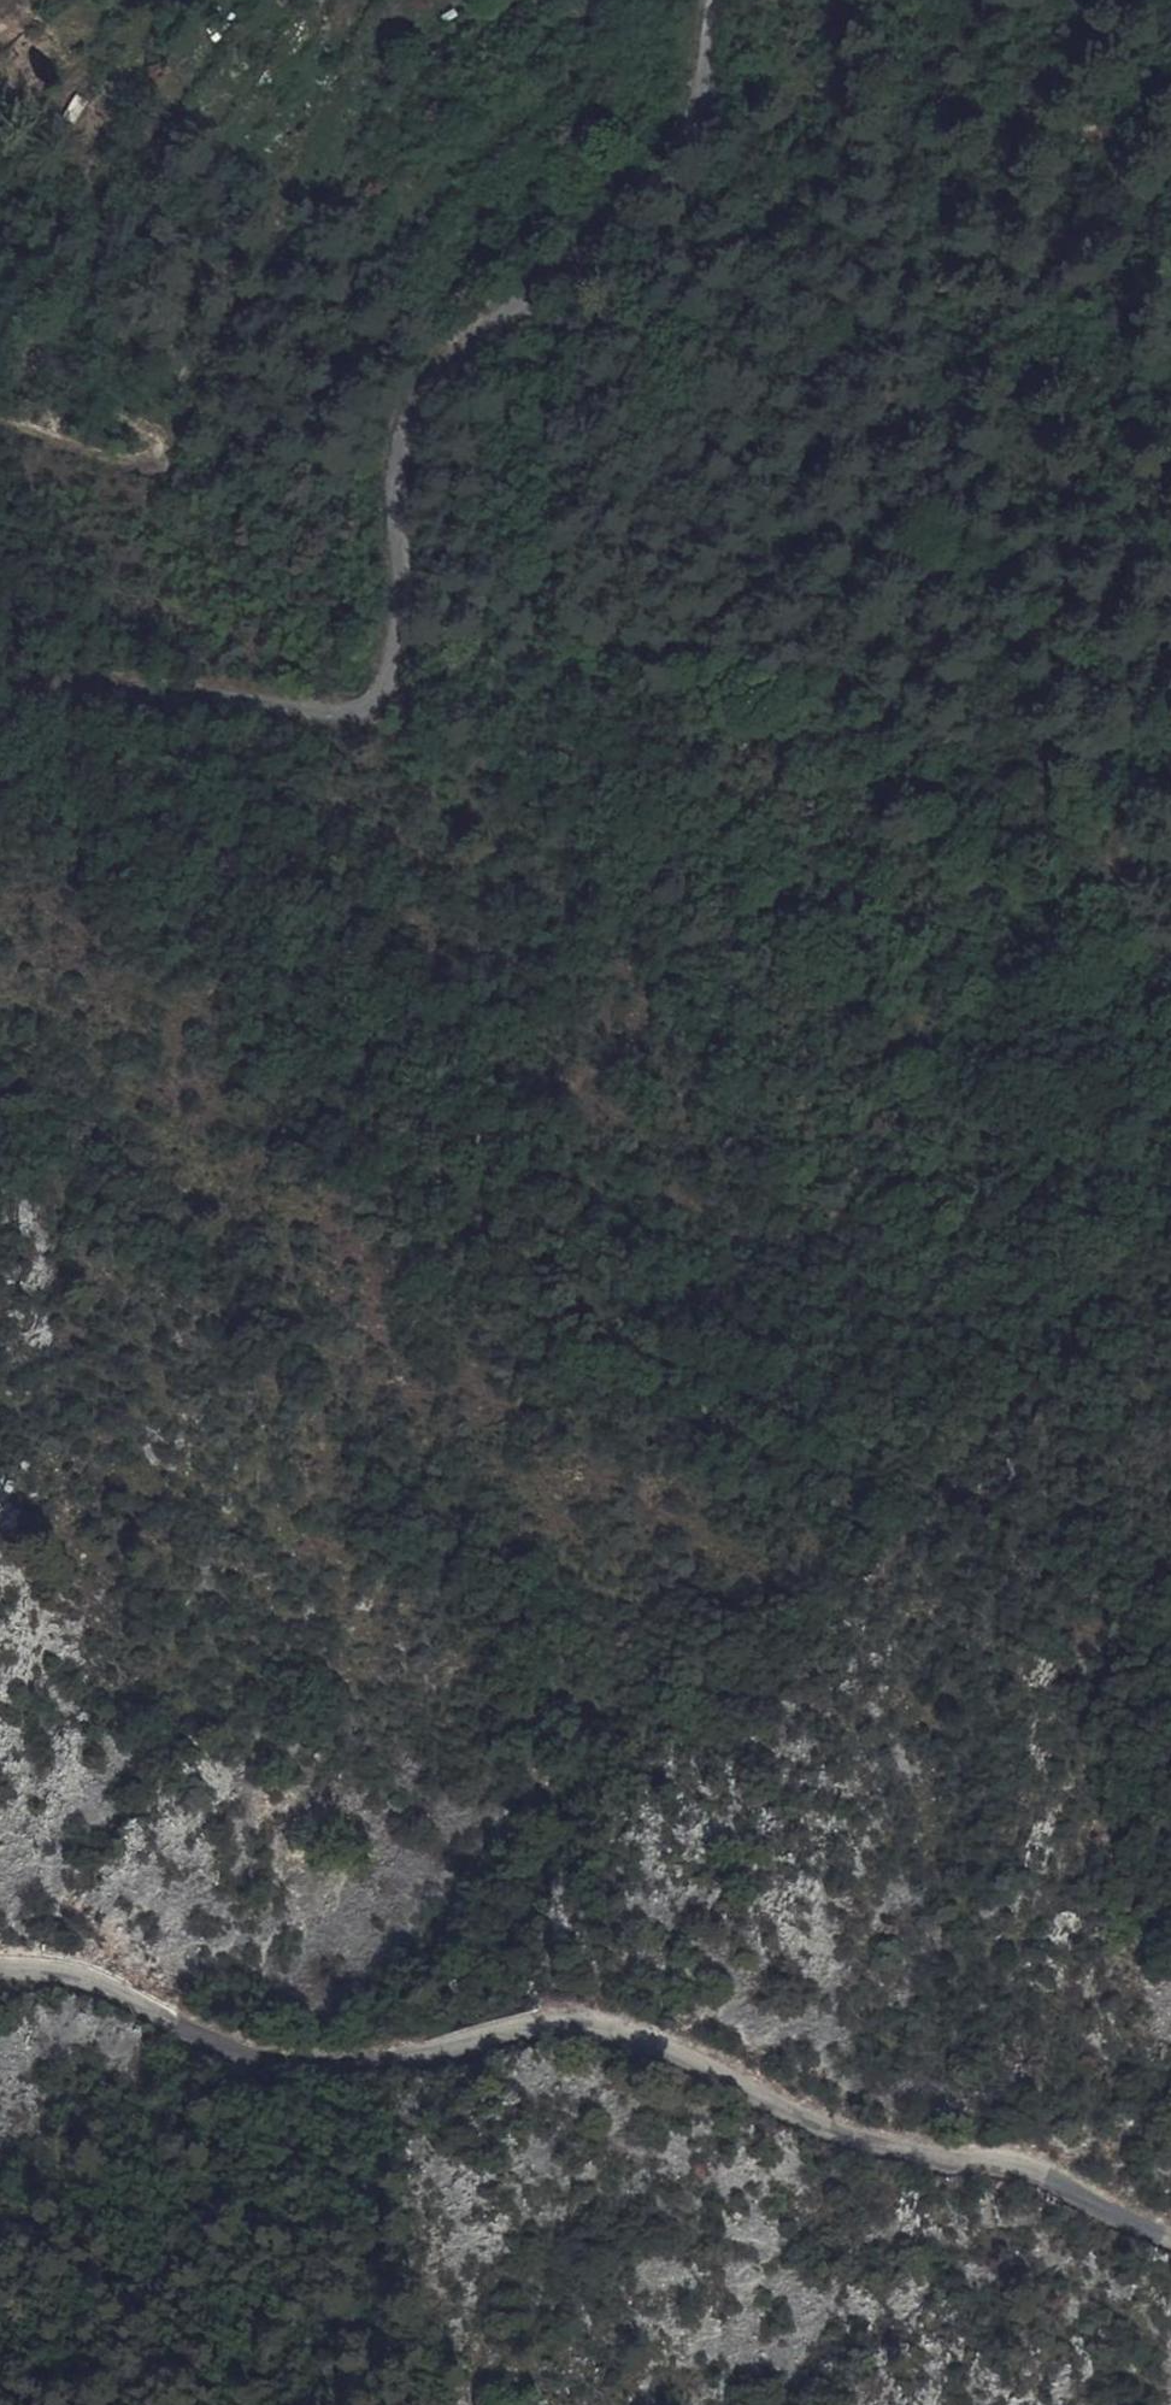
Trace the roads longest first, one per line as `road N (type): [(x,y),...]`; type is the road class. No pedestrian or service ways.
road 1 (unclassified): [(0,1973),(35,1974),(236,2053),(393,2060),(552,2021),(643,2039),(876,2146),(1030,2166),(1170,2240)]
road 2 (track): [(0,710),(169,698),(349,713),(379,705),(392,689),(404,436),(467,346),(694,120),(724,0)]

